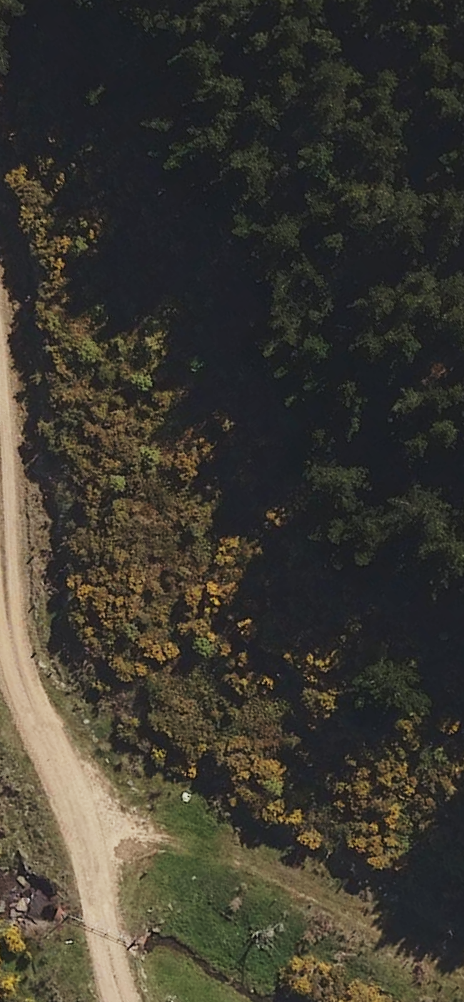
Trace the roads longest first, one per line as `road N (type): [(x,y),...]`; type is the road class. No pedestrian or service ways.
road 1 (track): [(169,1001),(101,871),(16,550),(23,301),(0,246)]
road 2 (track): [(23,301),(242,617),(442,818),(463,829)]

